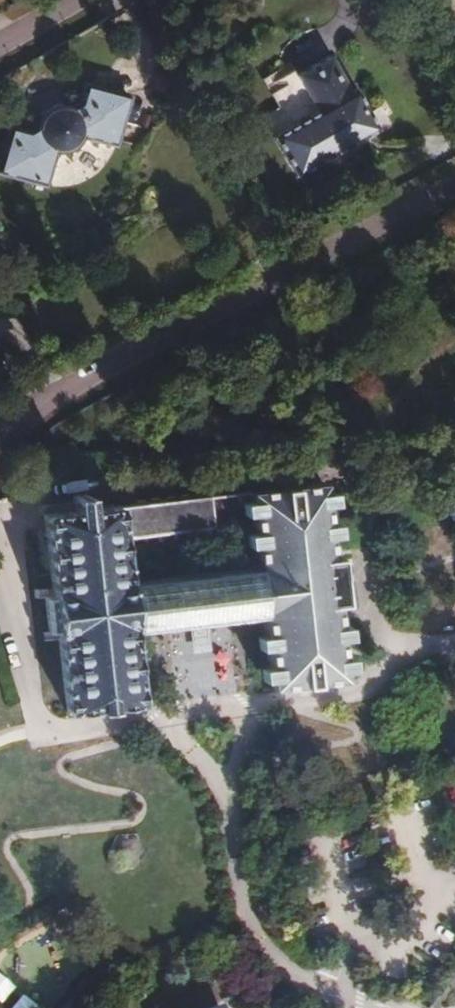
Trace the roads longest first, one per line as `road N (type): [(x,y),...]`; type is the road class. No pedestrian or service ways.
road 1 (residential): [(454,188),(60,389),(23,411),(0,437)]

